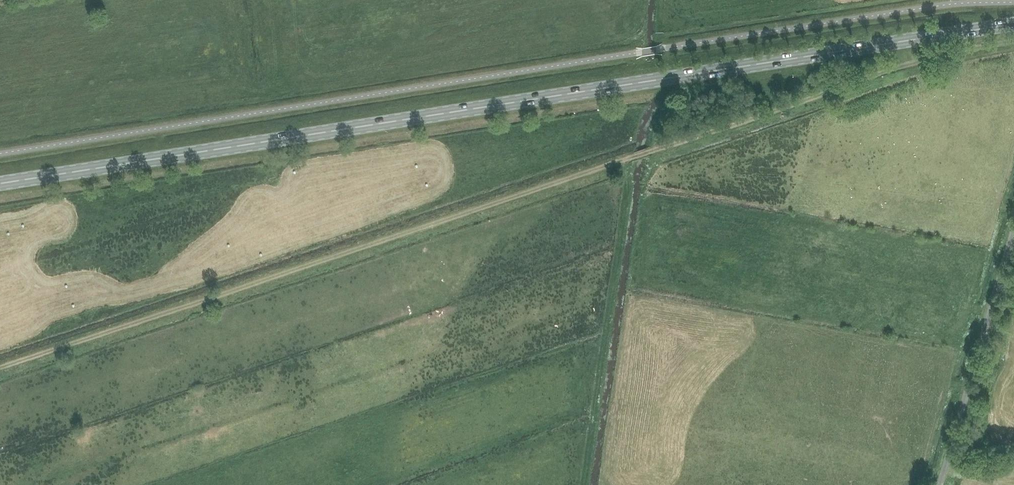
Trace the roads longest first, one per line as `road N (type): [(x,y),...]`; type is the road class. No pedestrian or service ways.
road 1 (track): [(1013,40),(899,66),(0,369)]
road 2 (primary): [(0,184),(1013,23)]
road 3 (unclassified): [(940,484),(1013,230)]

